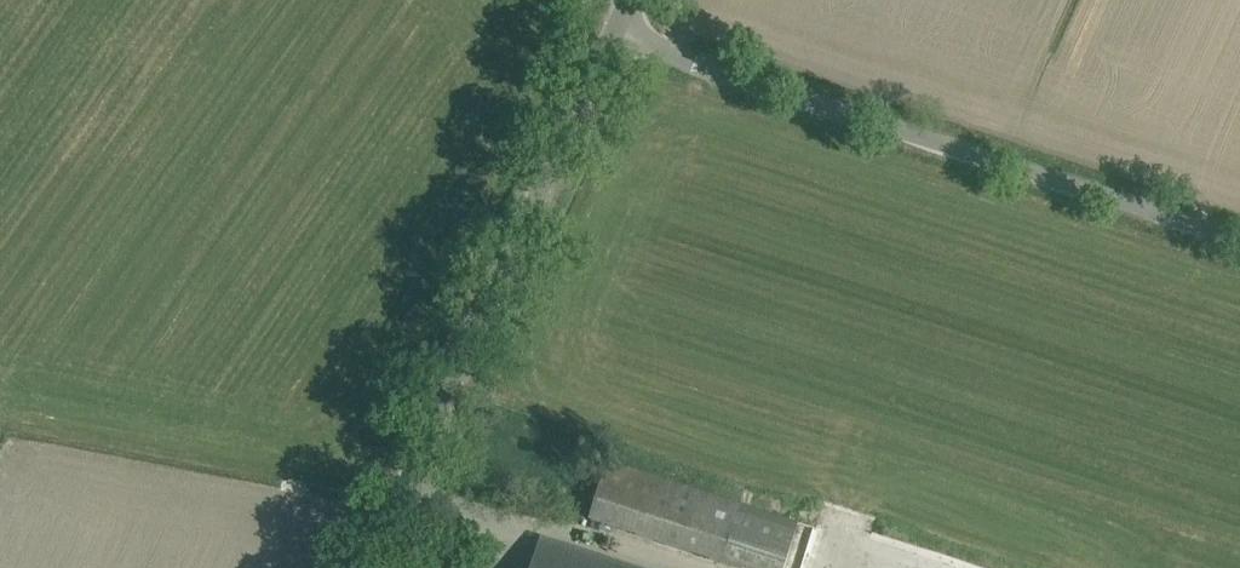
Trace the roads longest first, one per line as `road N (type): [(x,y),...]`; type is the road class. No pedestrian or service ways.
road 1 (unclassified): [(1239,238),(692,63),(622,25)]
road 2 (tertiary): [(374,567),(622,25)]

